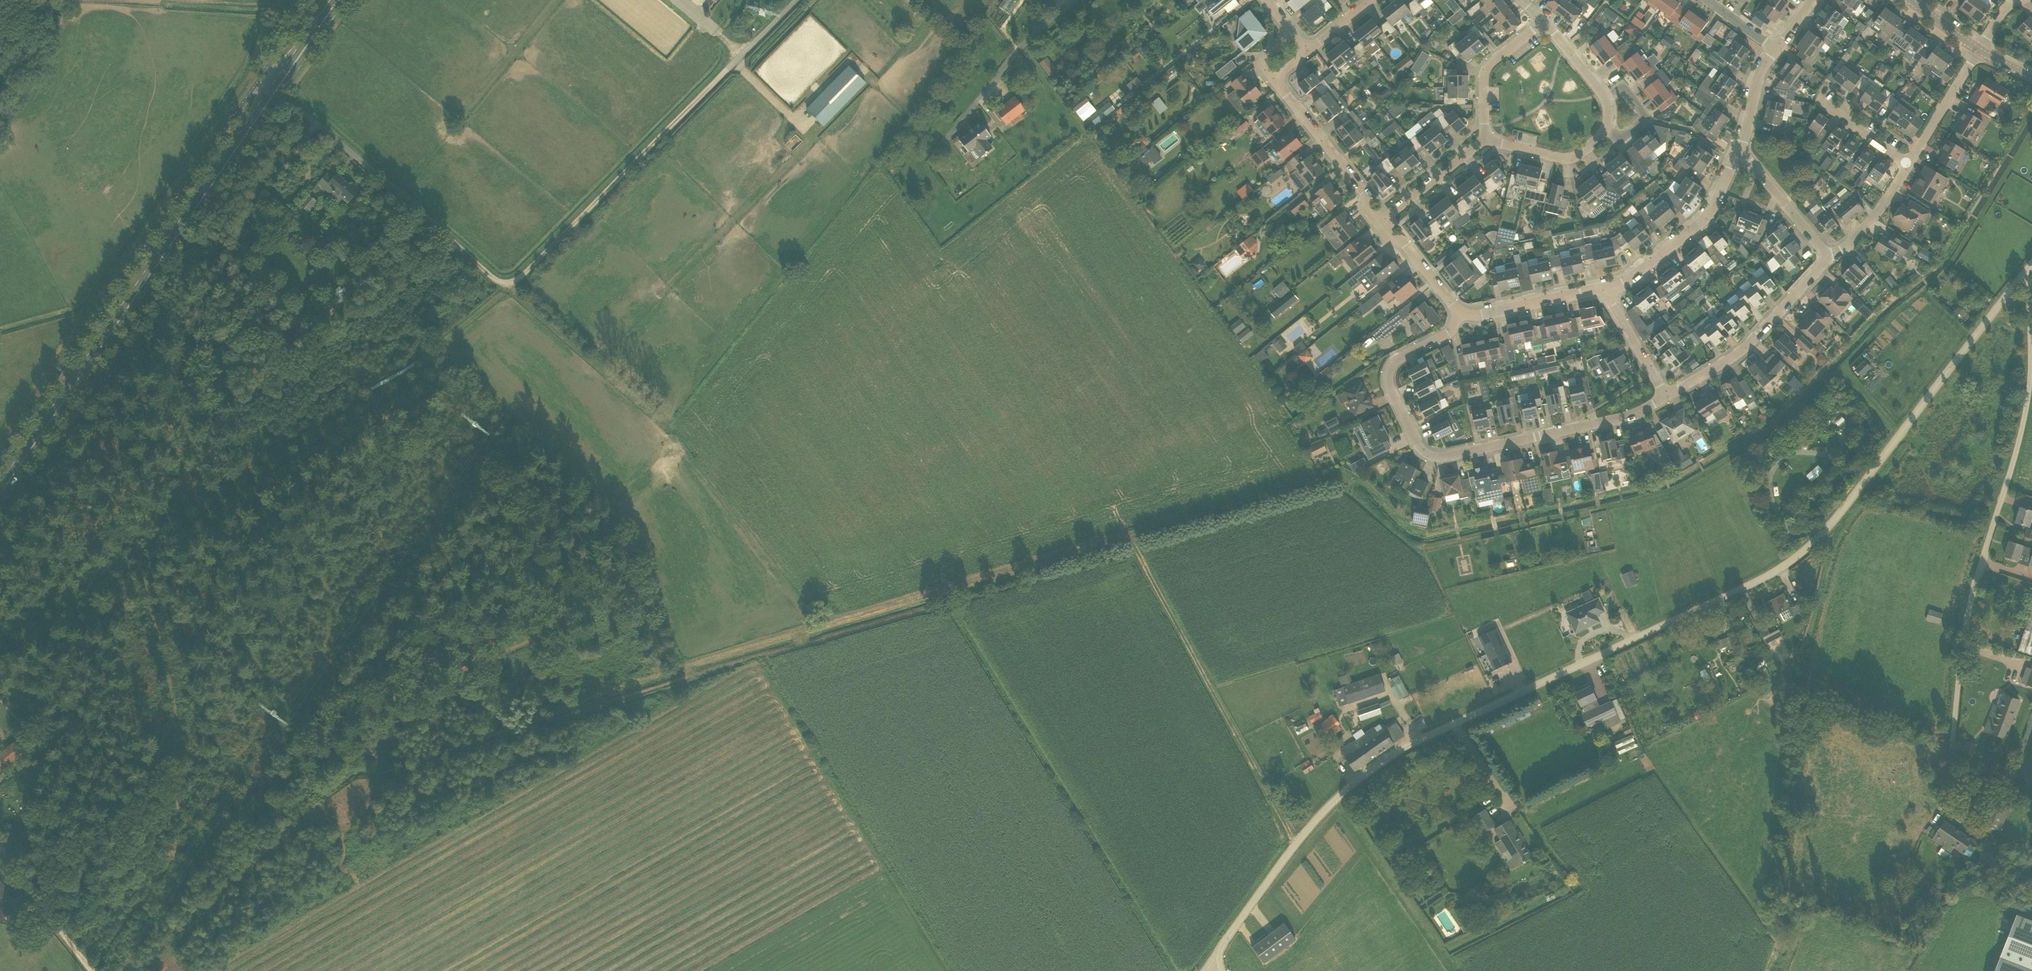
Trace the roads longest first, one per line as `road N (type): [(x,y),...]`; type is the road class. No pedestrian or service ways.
road 1 (unclassified): [(1210,964),(1318,818),(1392,754),(1790,562),(1839,514),(2027,270)]
road 2 (unclassified): [(1951,764),(1967,622),(2026,408),(2027,270)]
road 3 (primary): [(0,495),(277,89)]
road 4 (track): [(724,74),(512,284),(496,280),(392,187)]
road 5 (residential): [(1667,396),(1623,418),(1429,455),(1388,375),(1403,356),(1449,334),(1461,313)]
road 6 (track): [(1126,534),(1296,845)]
road 7 (residential): [(1485,140),(1562,158),(1605,130),(1605,98),(1543,20)]
road 8 (residential): [(1979,50),(1881,209),(1850,244),(1825,256)]
road 9 (residential): [(1378,224),(1367,196),(1275,78),(1307,51)]
road 10 (track): [(512,284),(672,434)]
road 11 (residential): [(1825,256),(1743,349),(1667,396)]
road 12 (residential): [(1738,156),(1706,219),(1626,283),(1608,287)]
road 13 (residential): [(392,187),(277,89)]
road 14 (residential): [(1608,287),(1461,313)]
road 15 (residential): [(1485,140),(1485,75),(1543,20)]
road 16 (residential): [(1378,224),(1485,140)]
road 17 (residential): [(1825,256),(1738,156)]
road 18 (residential): [(1667,396),(1608,287)]
road 19 (residential): [(1461,313),(1406,245),(1378,224)]

